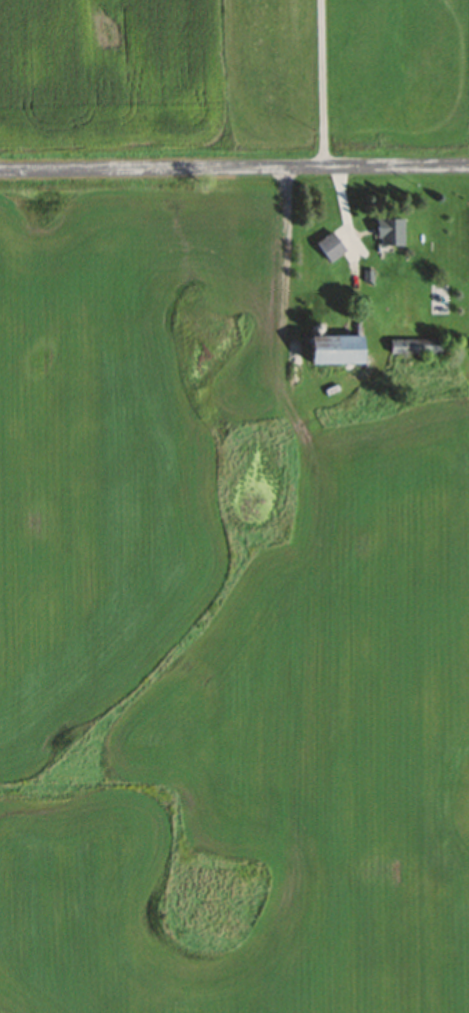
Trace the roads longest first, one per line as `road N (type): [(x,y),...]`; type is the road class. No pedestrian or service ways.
road 1 (residential): [(468,167),(0,175)]

